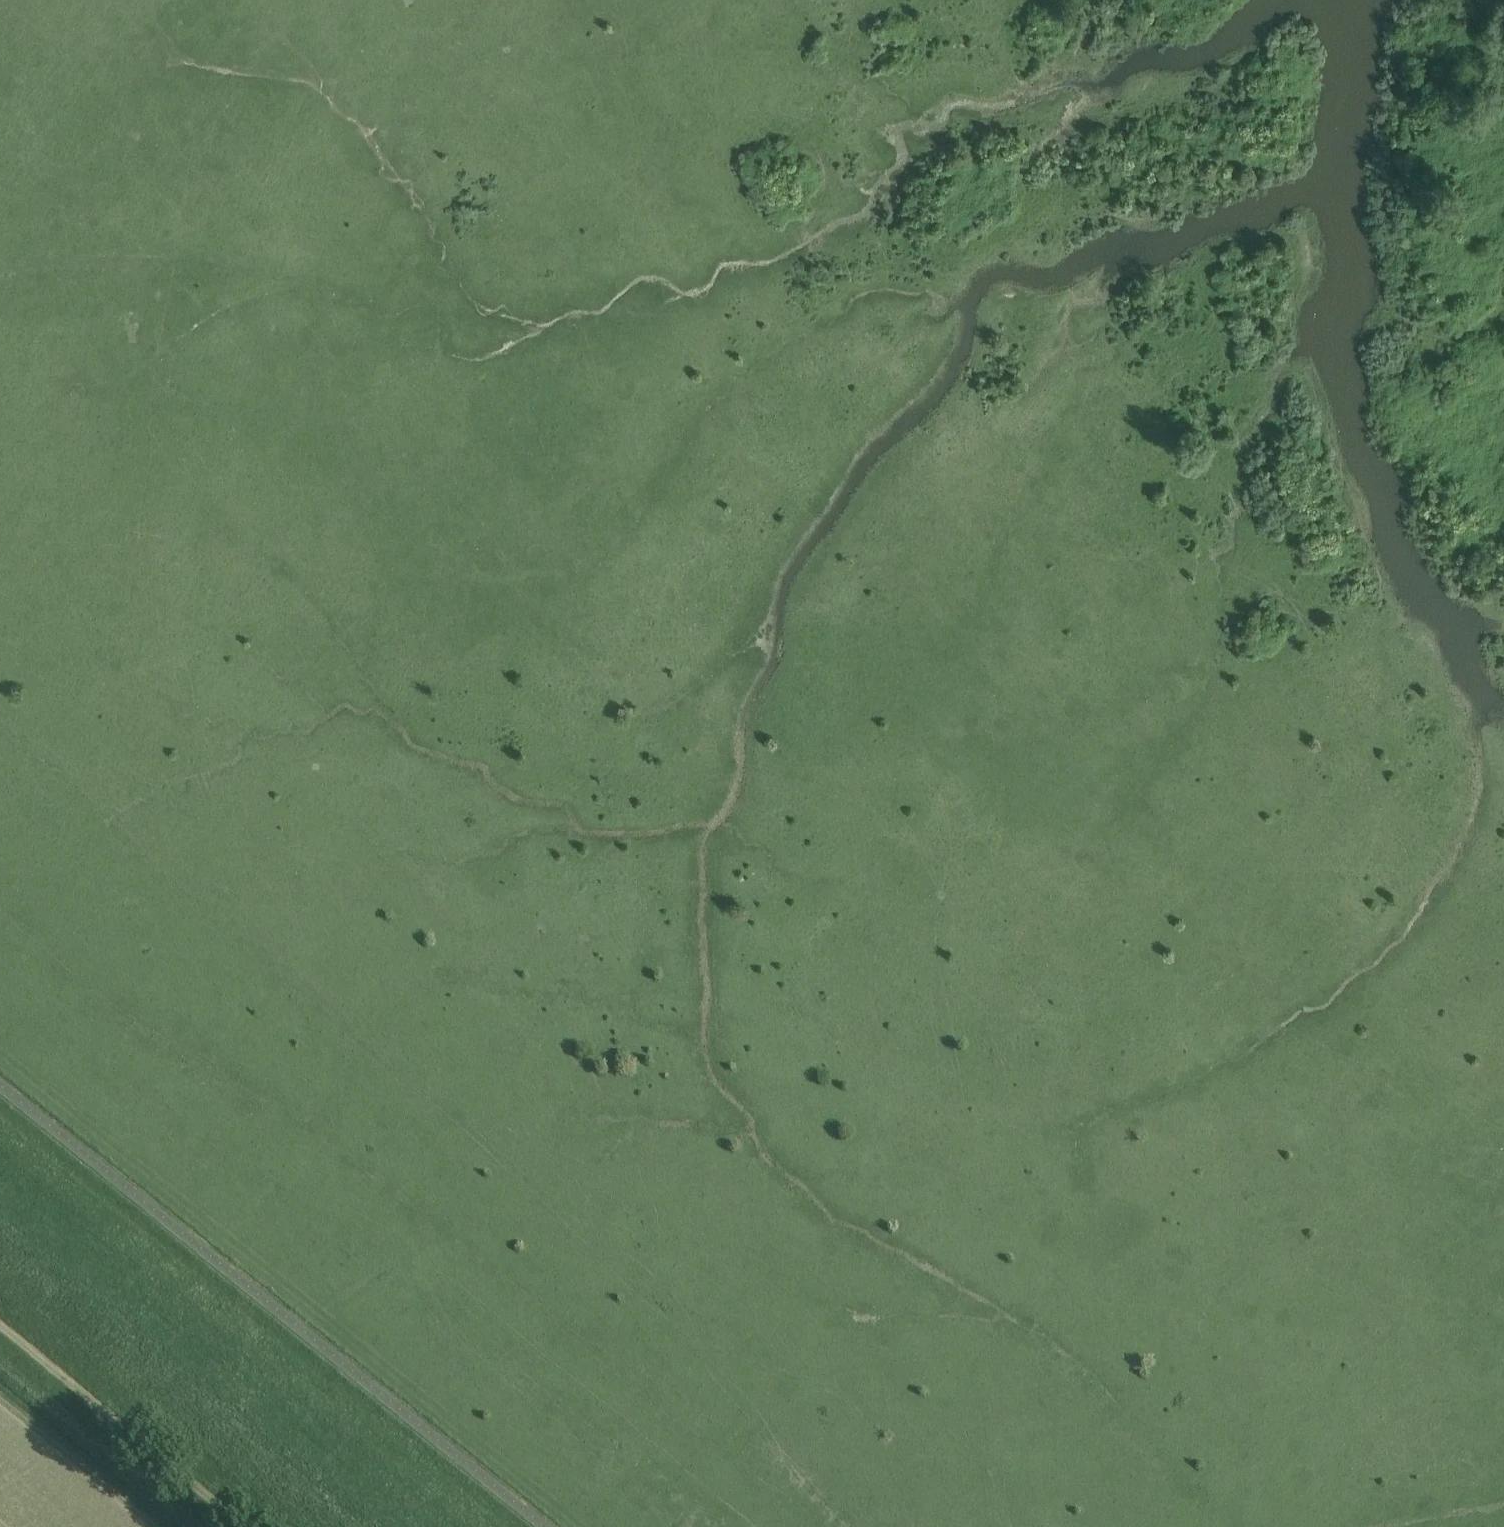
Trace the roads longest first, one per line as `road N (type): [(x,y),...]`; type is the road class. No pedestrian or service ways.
road 1 (track): [(0,1207),(384,1526)]
road 2 (track): [(250,1526),(0,1322)]

